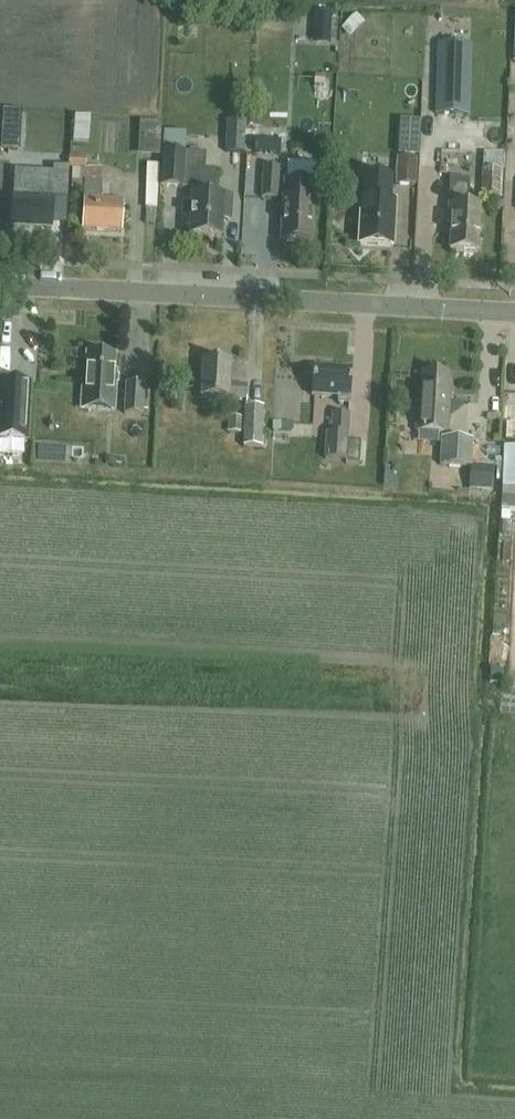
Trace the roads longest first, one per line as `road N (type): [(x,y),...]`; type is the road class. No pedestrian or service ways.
road 1 (unclassified): [(514,312),(0,284)]

